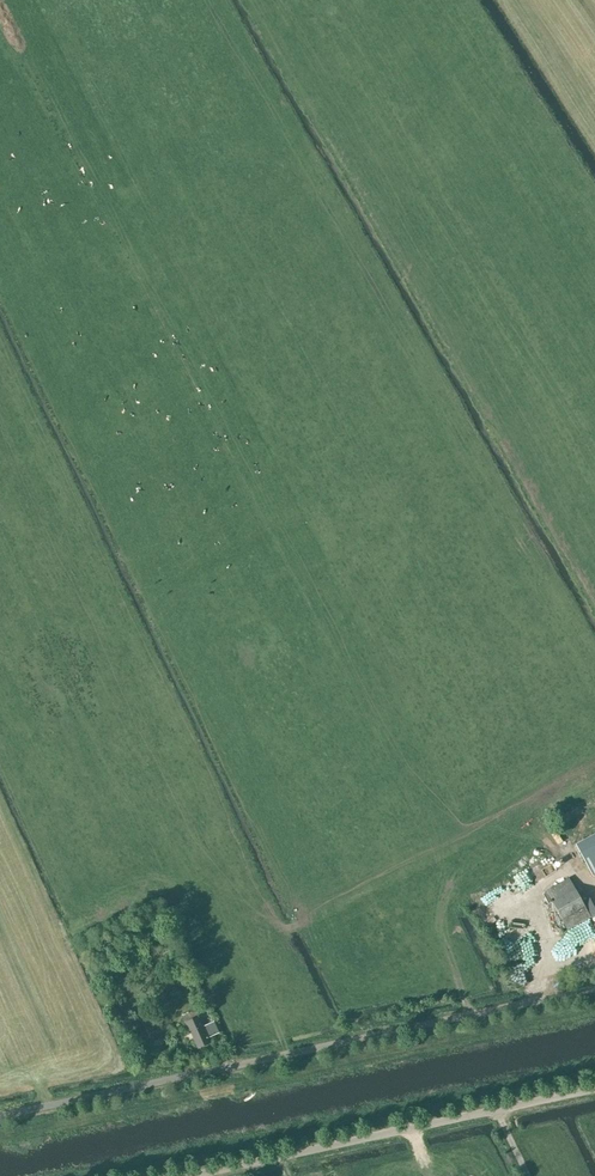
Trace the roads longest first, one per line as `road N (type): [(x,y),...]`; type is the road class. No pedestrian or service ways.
road 1 (unclassified): [(0,1117),(594,989)]
road 2 (unclassified): [(187,1175),(594,1089)]

